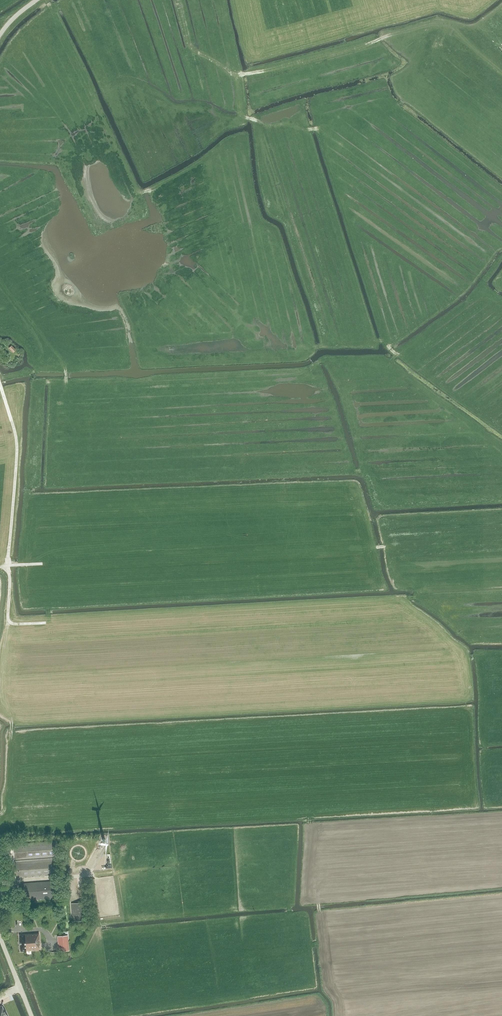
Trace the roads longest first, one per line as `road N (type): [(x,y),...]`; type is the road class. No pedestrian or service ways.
road 1 (track): [(0,567),(8,565),(17,445),(0,383)]
road 2 (track): [(0,687),(12,731),(0,814)]

